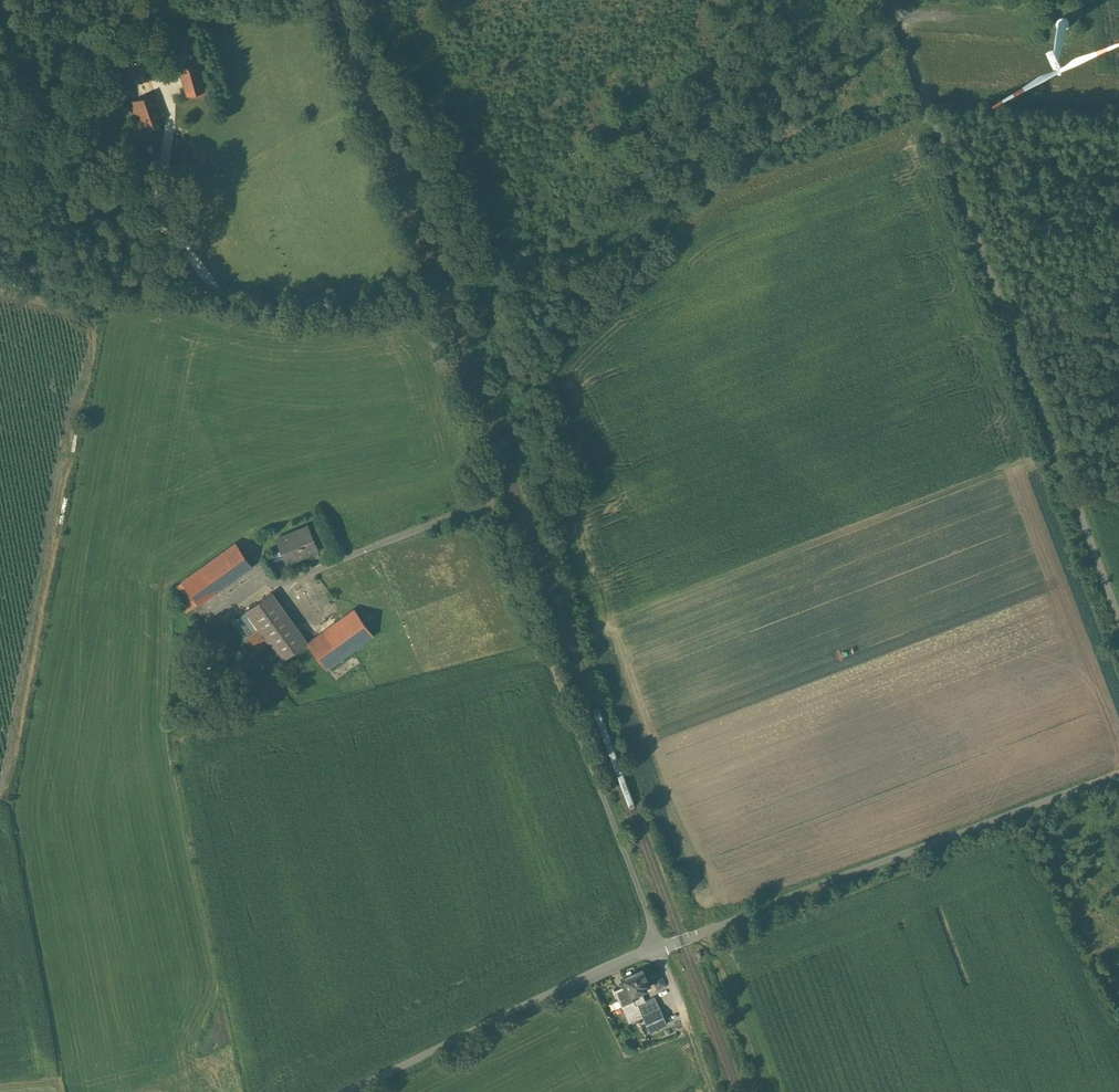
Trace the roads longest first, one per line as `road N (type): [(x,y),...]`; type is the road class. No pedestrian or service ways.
road 1 (unclassified): [(890,0),(1118,616)]
road 2 (unclassified): [(681,940),(1118,775)]
road 3 (unclassified): [(681,940),(351,1091)]
road 4 (track): [(659,948),(709,1091)]

